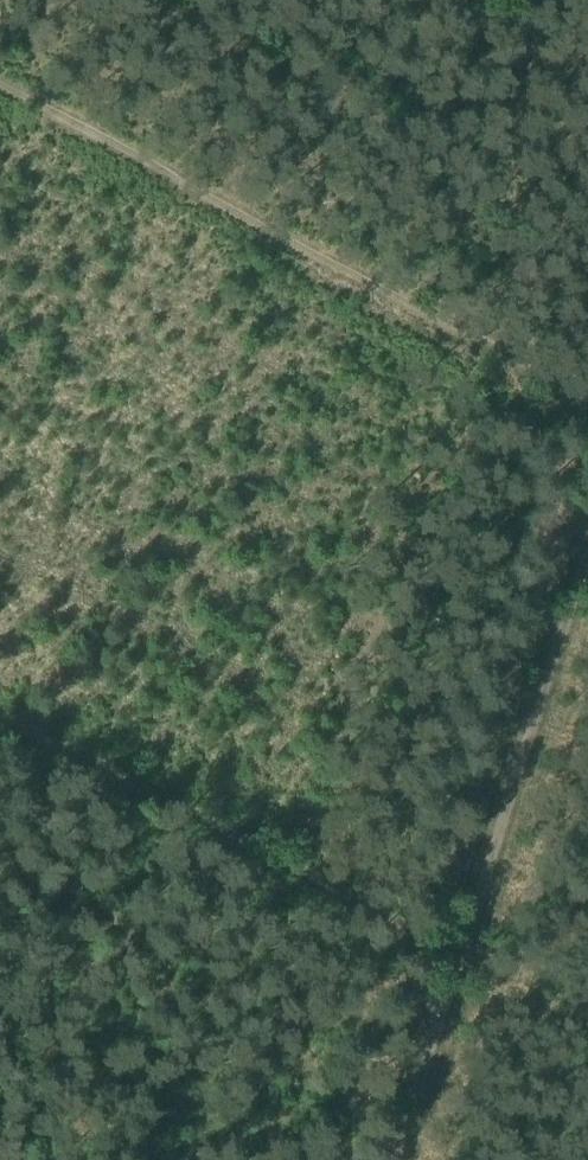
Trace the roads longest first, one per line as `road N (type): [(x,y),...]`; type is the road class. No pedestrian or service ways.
road 1 (track): [(587,404),(0,93)]
road 2 (track): [(587,550),(391,1159)]

